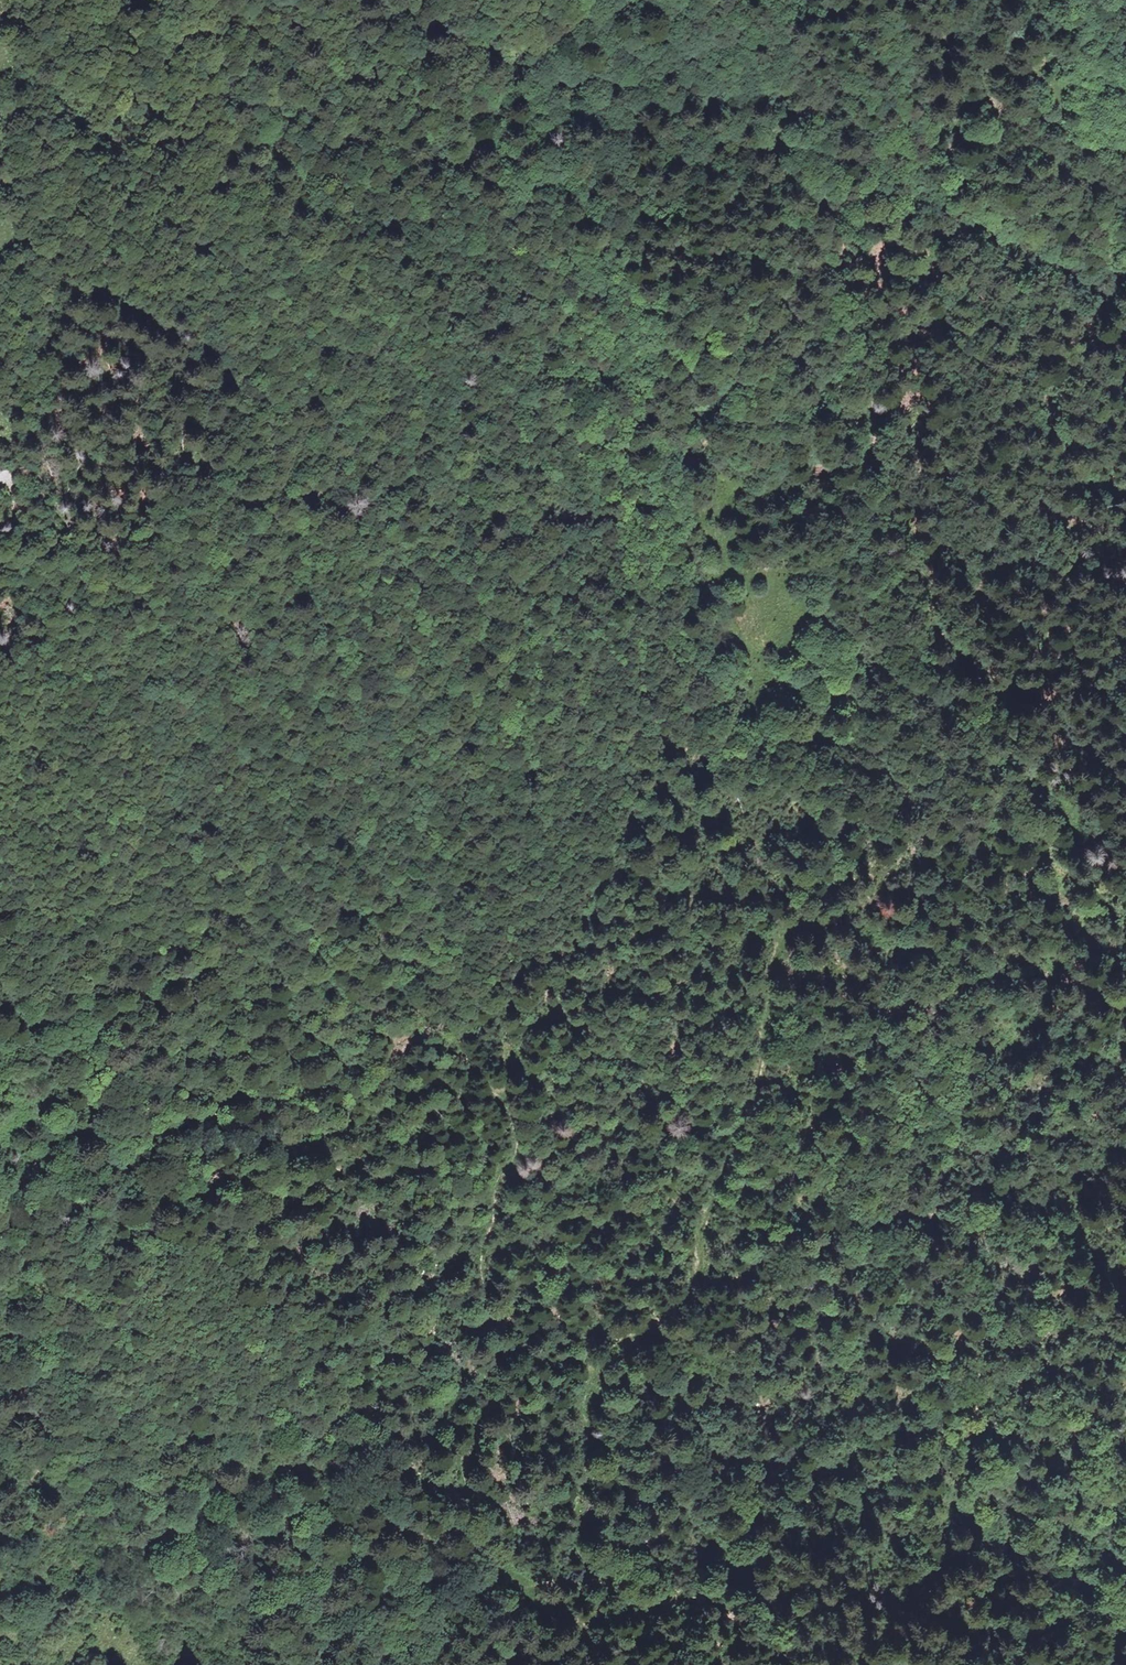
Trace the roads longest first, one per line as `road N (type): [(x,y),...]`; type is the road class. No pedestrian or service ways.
road 1 (track): [(1125,935),(1096,891),(1095,860),(996,721),(909,563),(877,471),(857,375),(855,297),(825,226),(803,106)]
road 2 (track): [(793,1664),(705,1603),(601,1579),(527,1583),(501,1561)]

